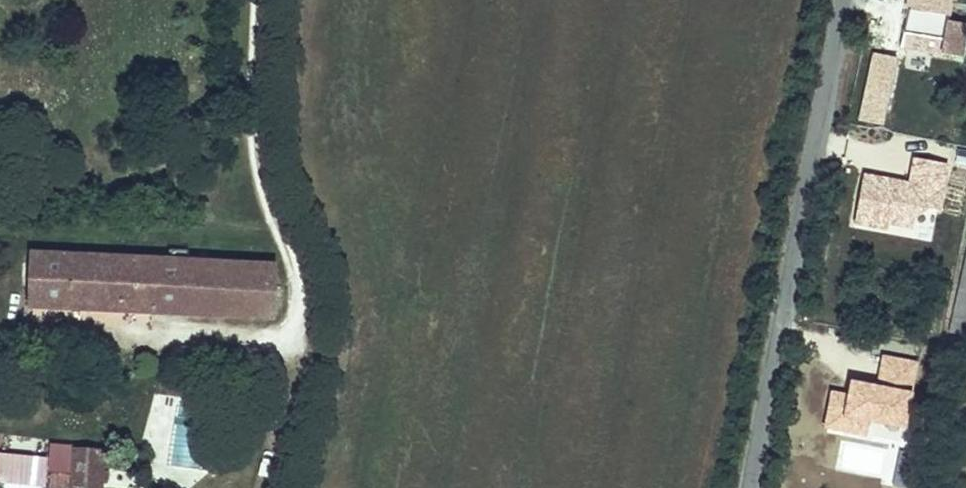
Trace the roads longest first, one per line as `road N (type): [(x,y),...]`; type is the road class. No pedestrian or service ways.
road 1 (residential): [(848,0),(752,487)]

